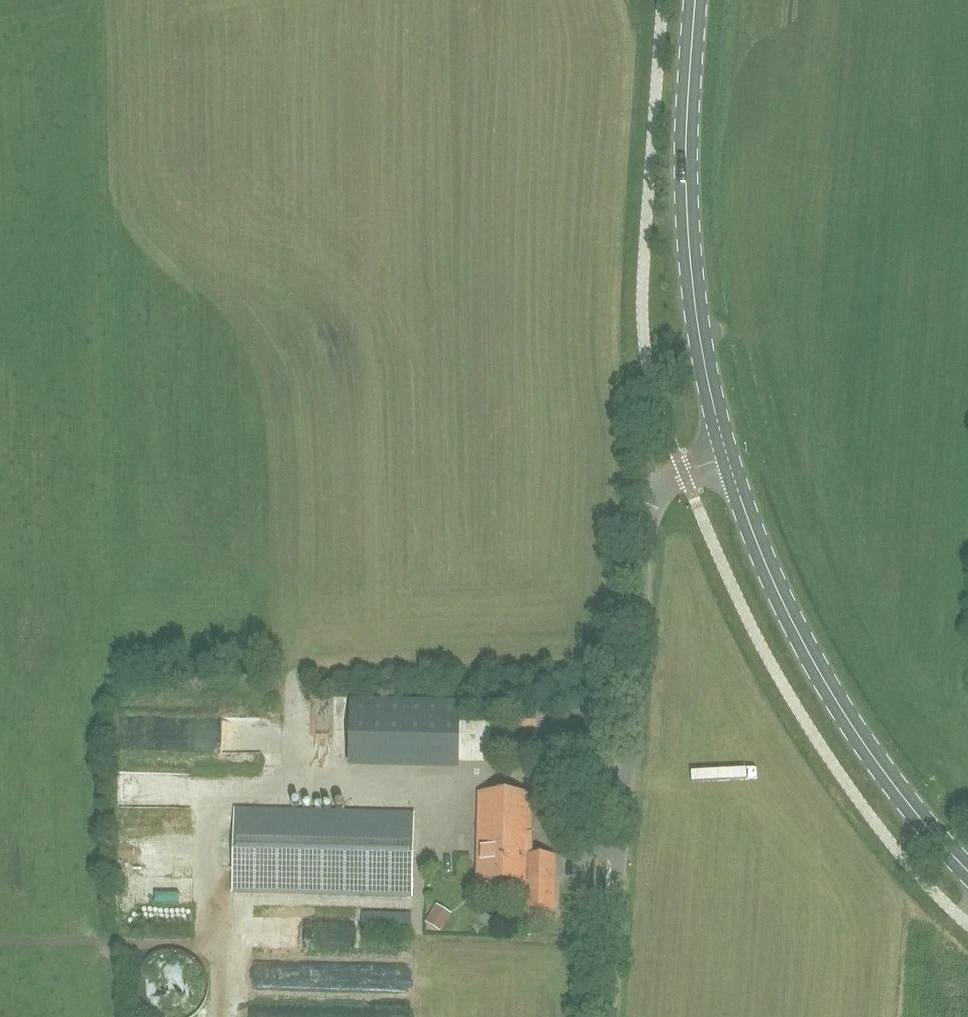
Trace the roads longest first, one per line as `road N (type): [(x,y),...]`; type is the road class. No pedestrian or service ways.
road 1 (unclassified): [(608,1016),(646,530),(666,489),(730,462)]
road 2 (secondary): [(967,874),(857,736),(822,676),(754,537),(730,462)]
road 3 (secondary): [(730,462),(688,237),(697,0)]

